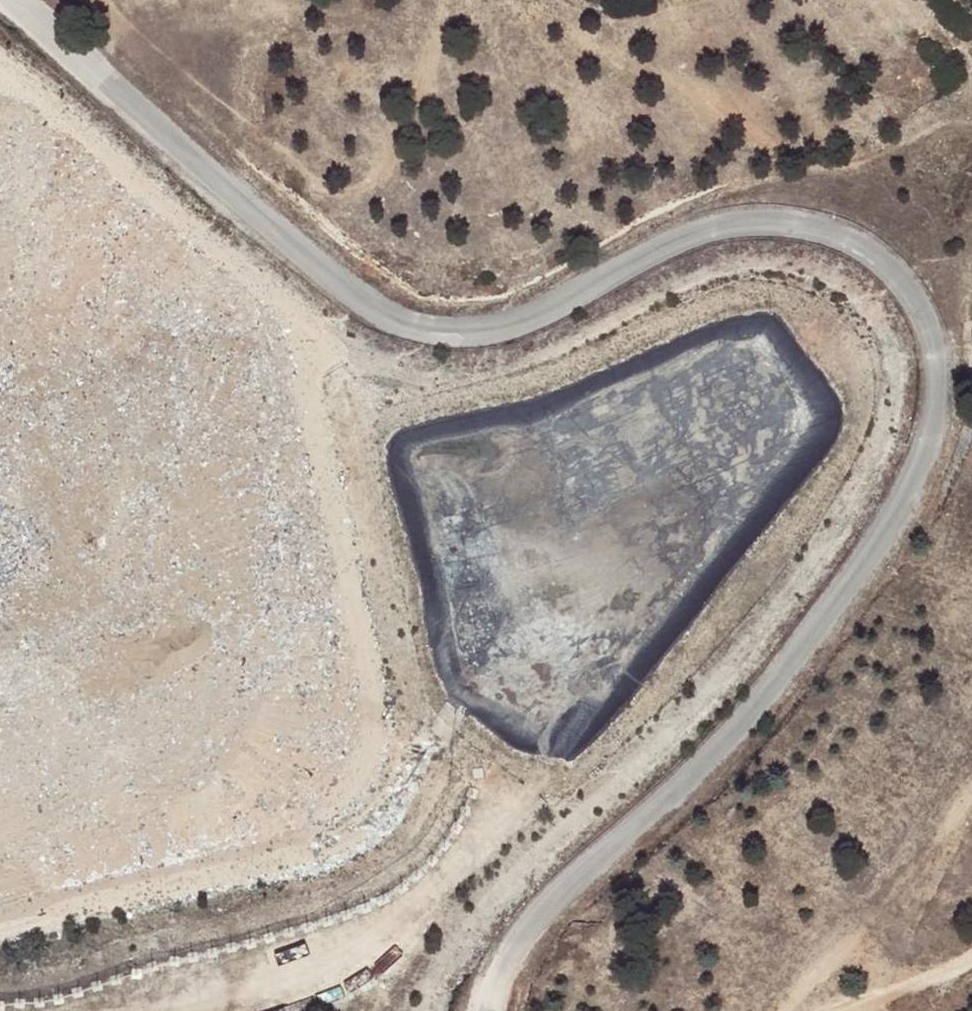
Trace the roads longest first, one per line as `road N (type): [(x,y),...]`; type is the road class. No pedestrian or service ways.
road 1 (track): [(971,959),(953,977),(830,1010)]

